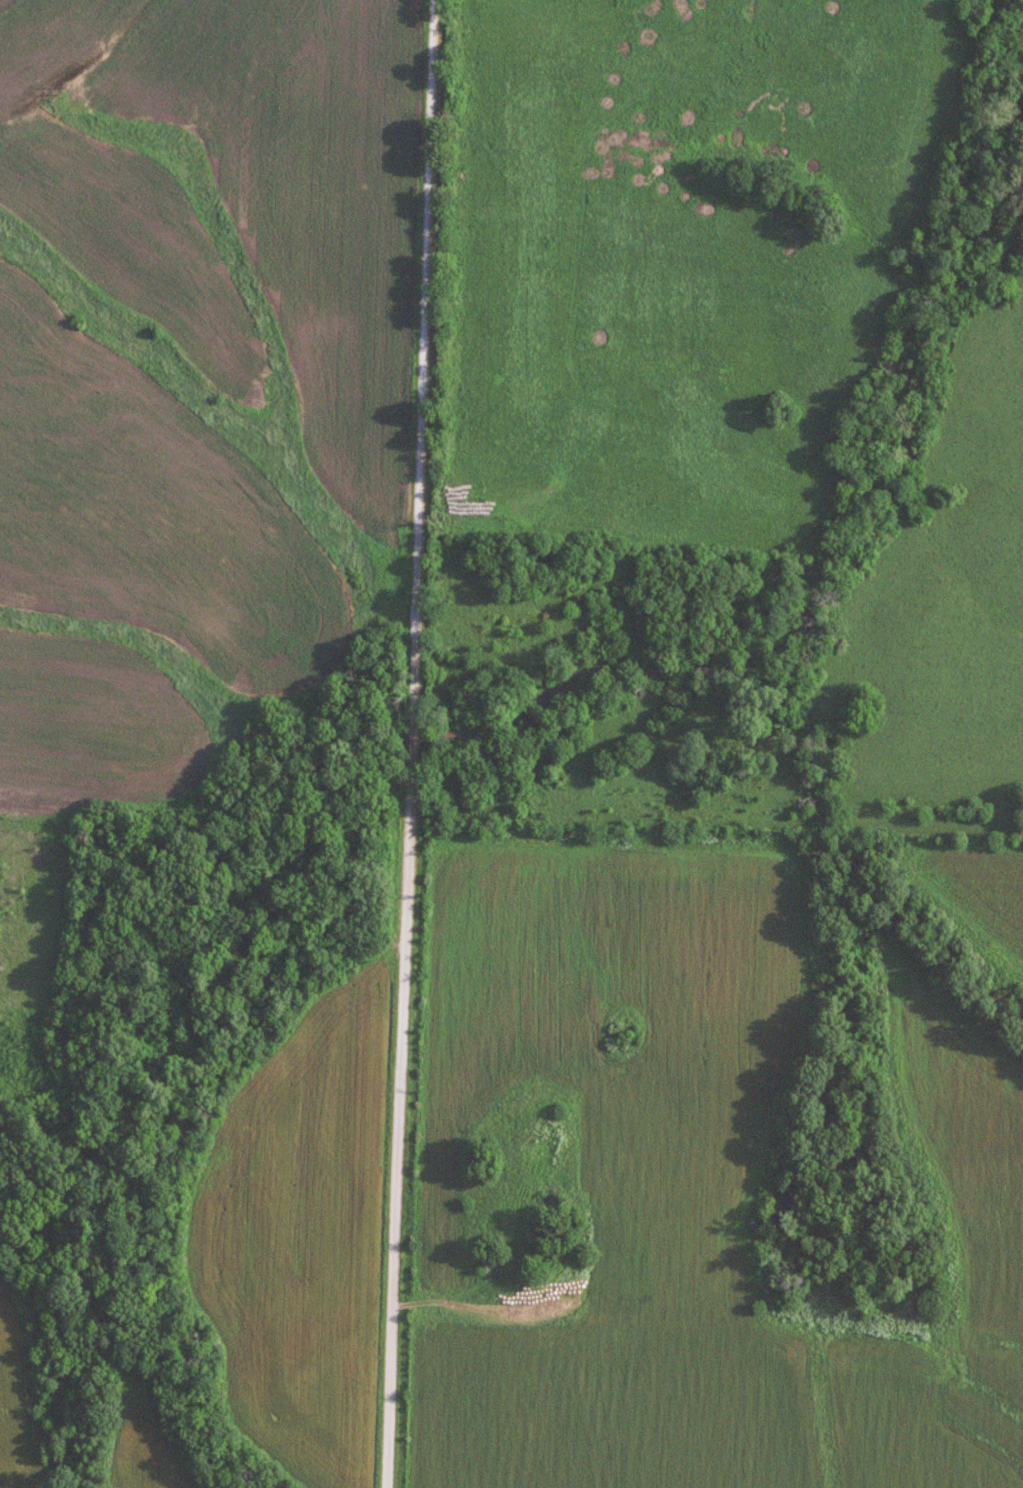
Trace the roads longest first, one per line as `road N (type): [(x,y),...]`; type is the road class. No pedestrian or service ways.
road 1 (residential): [(385,1487),(434,0)]

